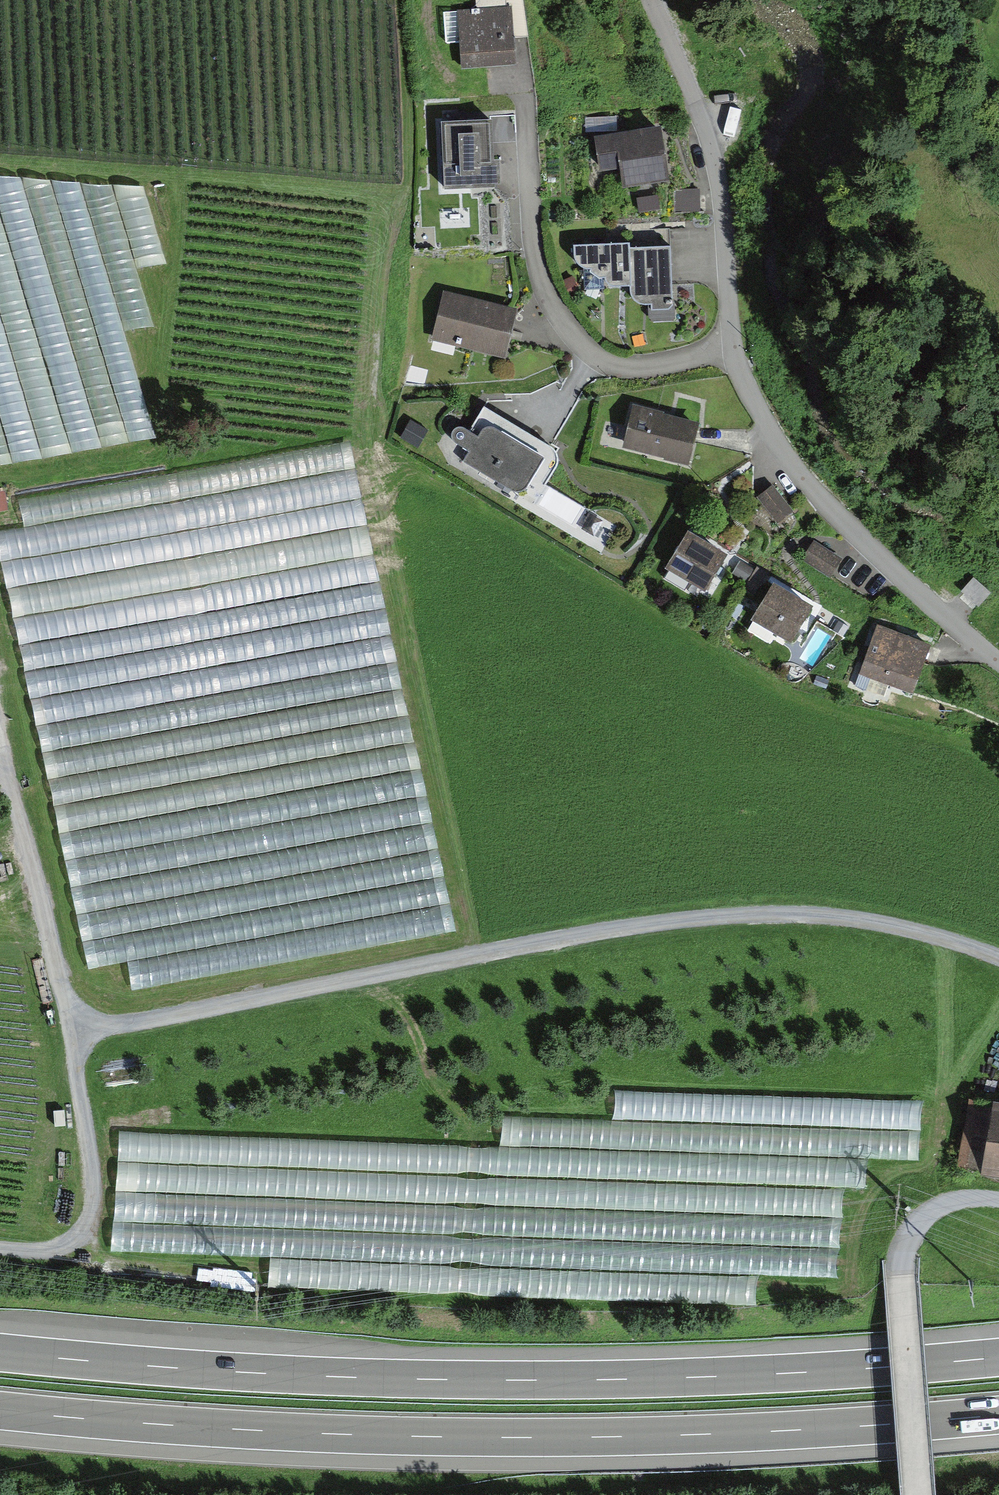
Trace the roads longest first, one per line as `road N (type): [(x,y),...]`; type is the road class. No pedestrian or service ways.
road 1 (motorway): [(0,1411),(234,1430),(510,1438),(773,1432),(998,1416)]
road 2 (motorway): [(998,1356),(531,1379),(272,1373),(0,1352)]
road 3 (unclassified): [(998,959),(868,923),(727,916),(73,1034)]
road 4 (residential): [(733,347),(623,369),(573,336),(541,285),(523,88)]
road 5 (residential): [(998,663),(798,474),(757,412),(733,347)]
road 6 (residential): [(919,1494),(900,1259),(913,1227),(937,1207),(998,1201)]
road 7 (residential): [(733,347),(721,188),(702,121),(650,0)]
road 8 (unclassified): [(73,1034),(0,761)]
road 9 (unclassified): [(84,1239),(73,1034)]

